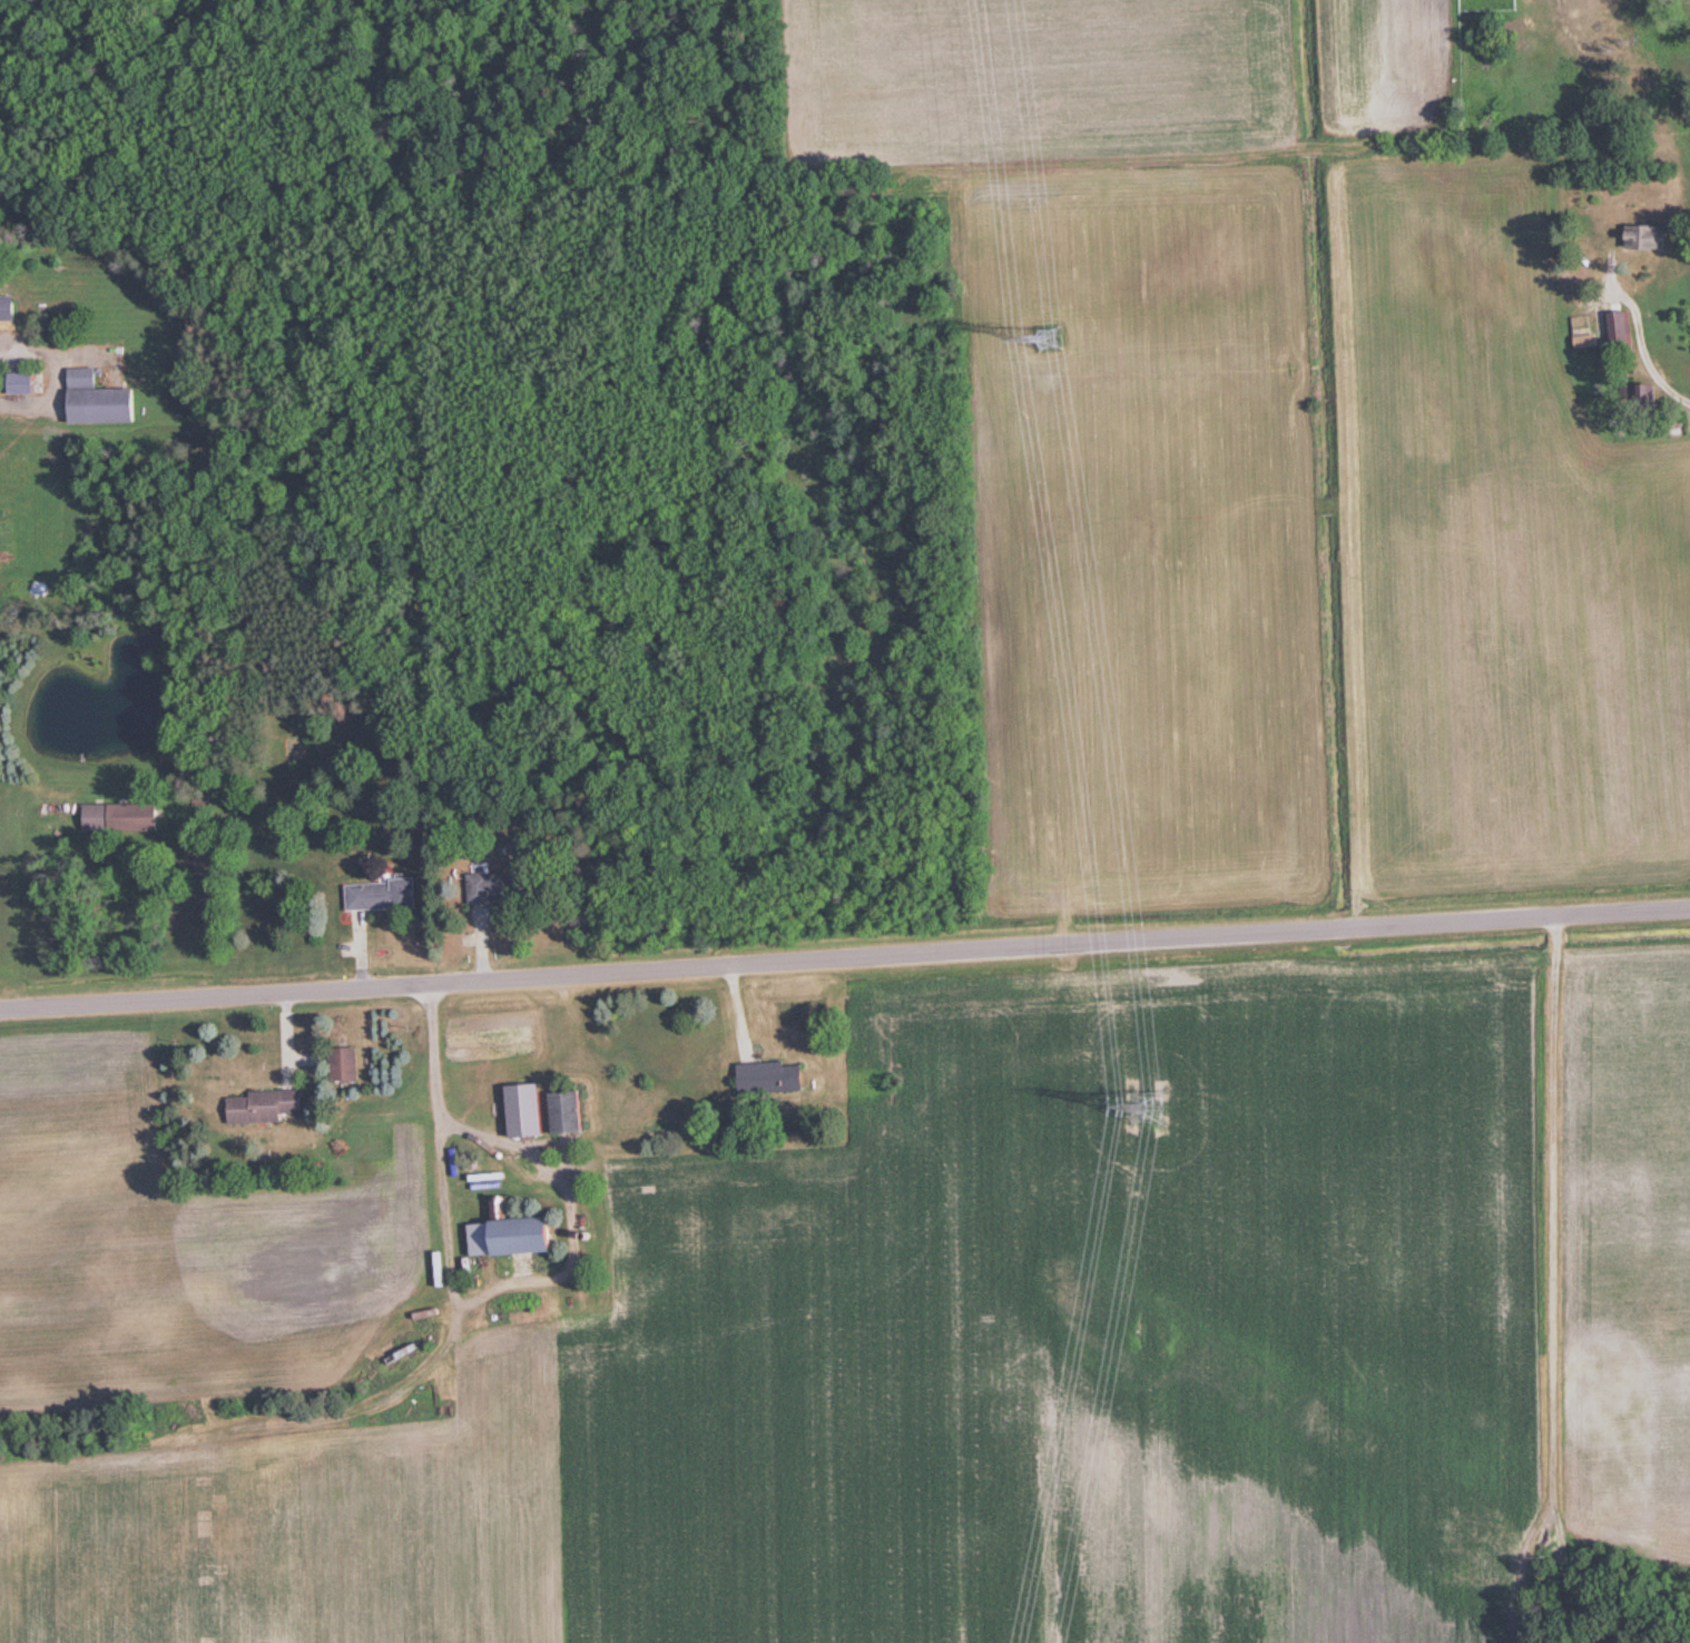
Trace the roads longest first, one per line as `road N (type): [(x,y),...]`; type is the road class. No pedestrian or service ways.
road 1 (residential): [(0,1010),(1689,906)]

